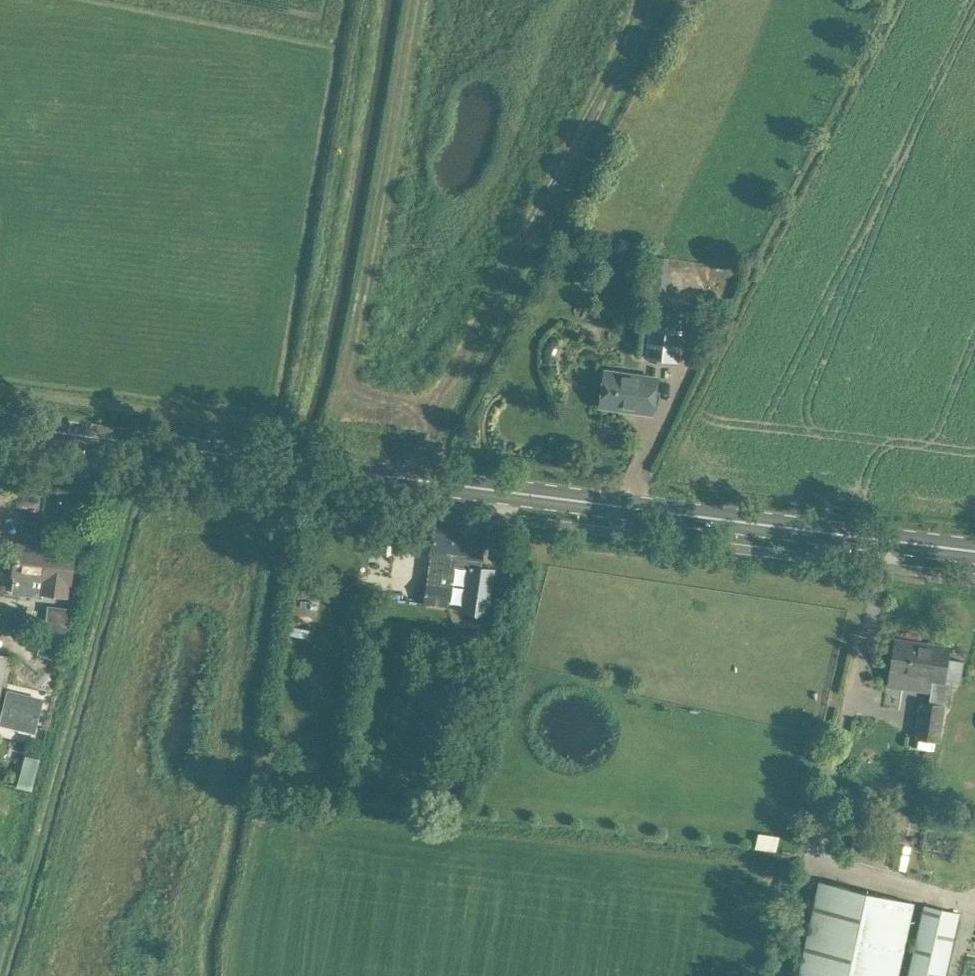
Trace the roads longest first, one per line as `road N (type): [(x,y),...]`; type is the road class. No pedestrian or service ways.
road 1 (secondary): [(974,548),(0,424)]

